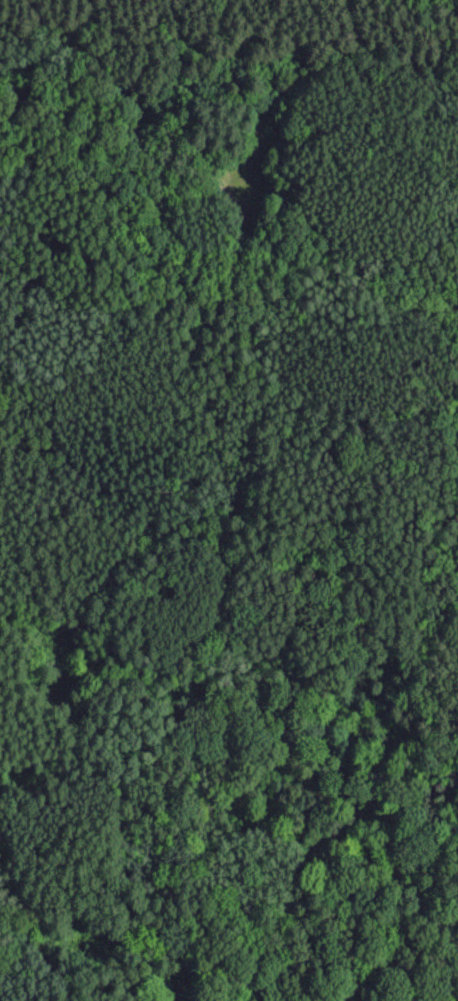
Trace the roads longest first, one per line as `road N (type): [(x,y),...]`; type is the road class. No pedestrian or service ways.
road 1 (track): [(134,0),(127,88),(153,134),(243,202),(250,220),(240,284),(222,324),(160,406),(149,444),(146,533),(170,708),(163,772),(202,866),(329,1000)]
road 2 (track): [(0,69),(78,47),(153,99),(176,87),(210,87),(278,114),(291,88),(350,62),(373,58),(423,75),(457,69)]
road 3 (track): [(61,1000),(0,802)]

